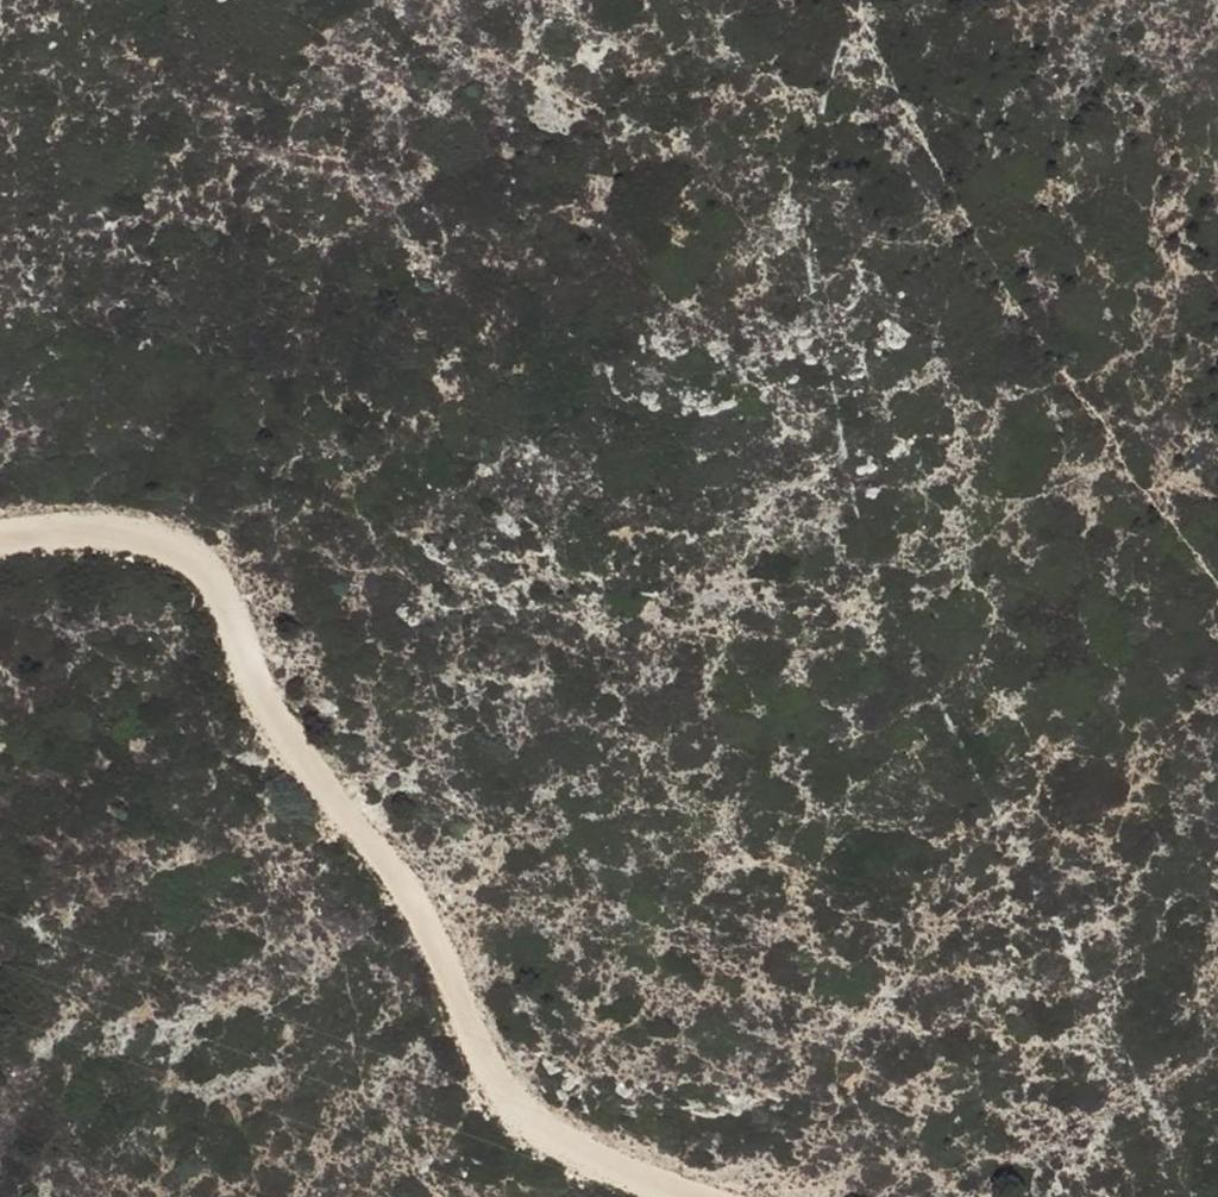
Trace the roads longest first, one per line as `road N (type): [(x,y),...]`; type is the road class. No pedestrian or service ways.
road 1 (track): [(711,1196),(635,1172),(550,1126),(484,1031),(437,918),(373,821),(303,737),(207,552),(115,517),(0,528)]

